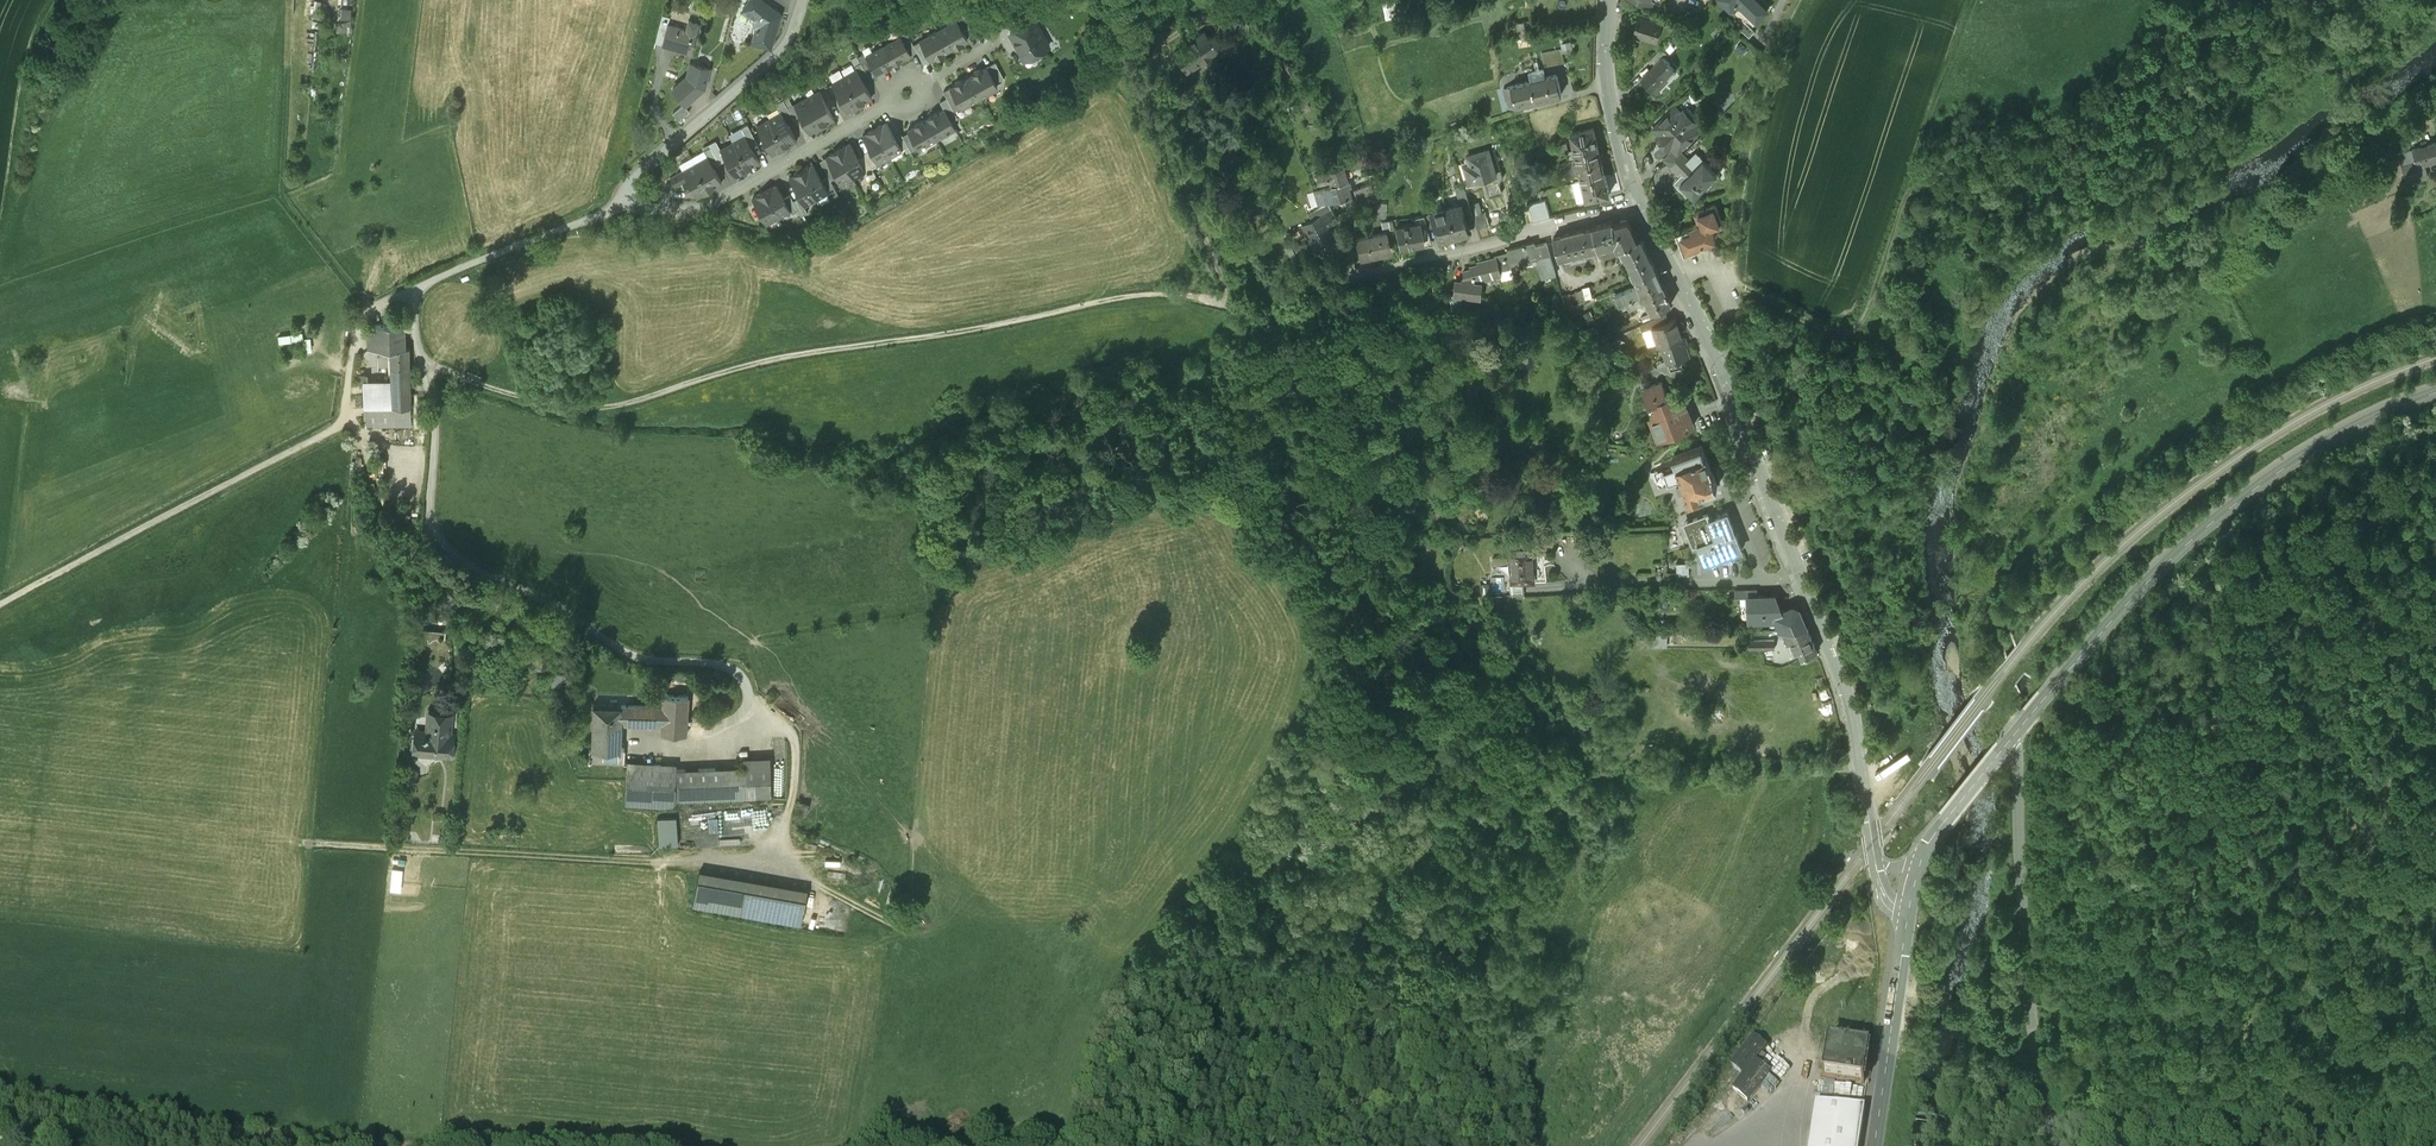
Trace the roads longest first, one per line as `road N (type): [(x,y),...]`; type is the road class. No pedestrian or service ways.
road 1 (track): [(422,365),(518,402),(603,414),(772,364),(1145,303),(1232,314)]
road 2 (secondary): [(1878,866),(1847,688),(1718,363),(1639,199)]
road 3 (secondary): [(2015,737),(2109,624),(2234,506),(2338,443),(2435,402)]
road 4 (track): [(0,607),(333,437),(343,426),(356,333),(369,311)]
road 5 (track): [(2435,744),(2397,762),(2381,826),(2281,953),(2215,1002),(2205,1145)]
road 6 (track): [(1905,194),(2064,179),(2092,161),(2156,70),(2283,0)]
road 7 (residential): [(1232,314),(1272,320),(1348,282),(1639,199)]
road 8 (residential): [(2015,737),(2033,1061),(2061,1145)]
road 9 (track): [(290,0),(281,193),(369,311)]
road 10 (track): [(898,926),(799,868),(784,825),(795,741),(749,698)]
road 11 (track): [(1716,276),(1815,329),(1858,325),(1905,194)]
road 12 (residential): [(422,365),(418,292),(617,206)]
road 13 (residential): [(617,206),(700,205),(882,107)]
road 14 (residential): [(617,206),(620,190),(788,38),(800,0)]
road 15 (track): [(0,230),(38,69),(66,0)]
road 16 (secondary): [(1872,1145),(1906,908)]
road 17 (track): [(1862,764),(1815,776),(1652,783),(1635,796)]
road 18 (secondary): [(1639,199),(1608,87),(1611,0)]
road 19 (secondary): [(1923,848),(2015,737)]

